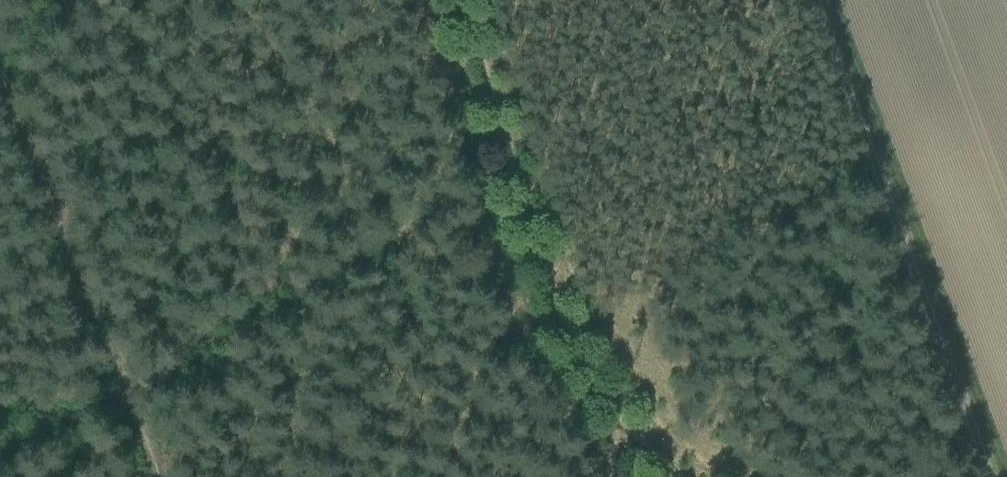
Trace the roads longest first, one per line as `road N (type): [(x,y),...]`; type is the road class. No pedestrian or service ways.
road 1 (track): [(0,412),(103,374),(510,133)]
road 2 (track): [(468,0),(595,399),(682,476)]
road 3 (track): [(806,0),(978,476)]
road 4 (track): [(0,118),(145,476)]

